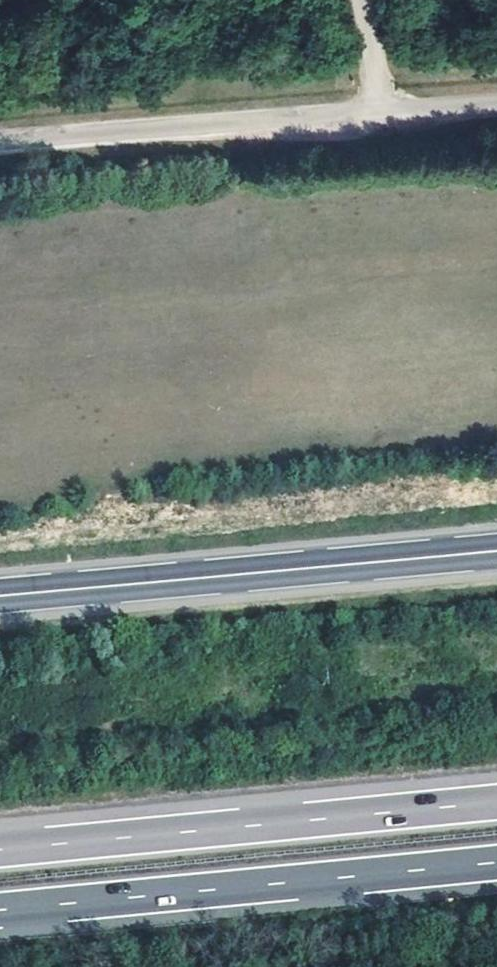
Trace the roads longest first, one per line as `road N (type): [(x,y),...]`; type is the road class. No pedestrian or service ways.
road 1 (motorway): [(0,911),(496,862)]
road 2 (motorway): [(496,801),(0,850)]
road 3 (secondary): [(496,548),(0,595)]
road 4 (unclassified): [(0,141),(382,112)]

